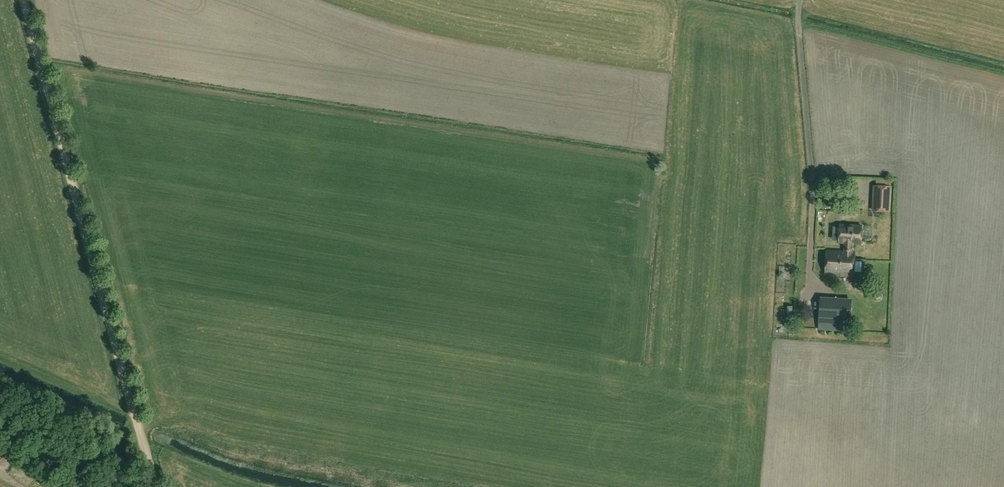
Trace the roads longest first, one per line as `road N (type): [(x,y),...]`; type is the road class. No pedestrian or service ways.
road 1 (track): [(161,486),(24,0)]

